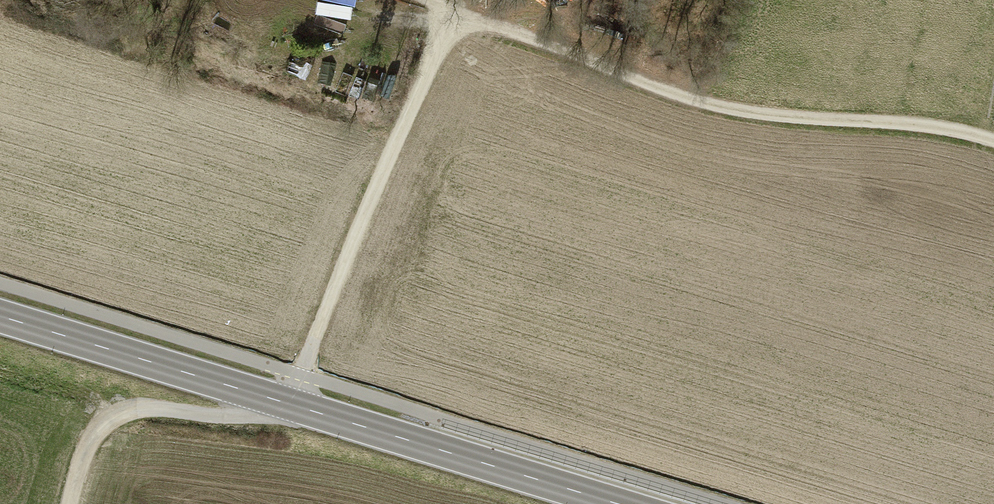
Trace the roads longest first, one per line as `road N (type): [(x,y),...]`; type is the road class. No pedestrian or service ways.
road 1 (track): [(70,503),(84,451),(113,414),(254,420),(292,405),(398,134),(455,14)]
road 2 (secondary): [(0,316),(618,503)]
road 3 (track): [(993,143),(921,124),(760,113),(697,100),(415,0)]

